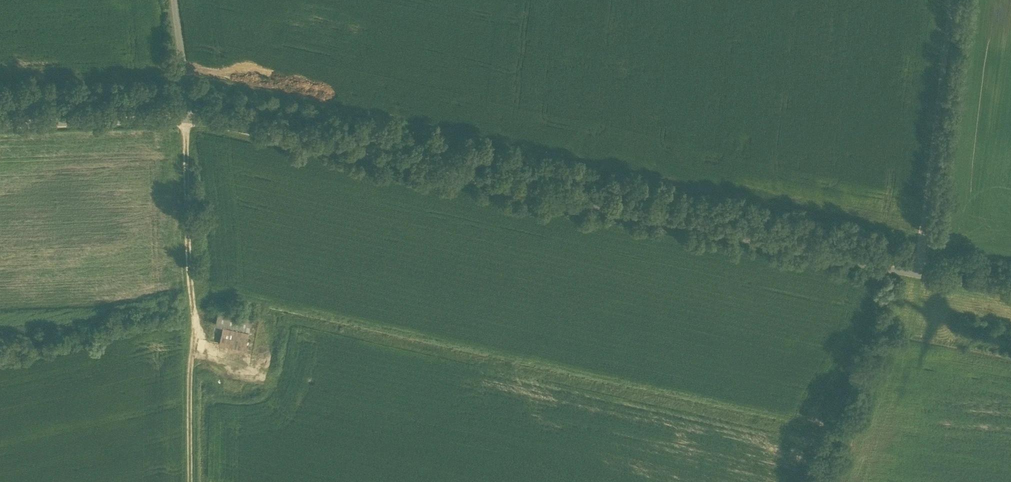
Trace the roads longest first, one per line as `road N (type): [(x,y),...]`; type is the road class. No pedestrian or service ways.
road 1 (unclassified): [(188,118),(919,274)]
road 2 (unclassified): [(919,274),(952,0)]
road 3 (unclassified): [(188,118),(191,335)]
road 4 (unclassified): [(0,126),(188,118)]
road 5 (track): [(189,481),(191,335)]

